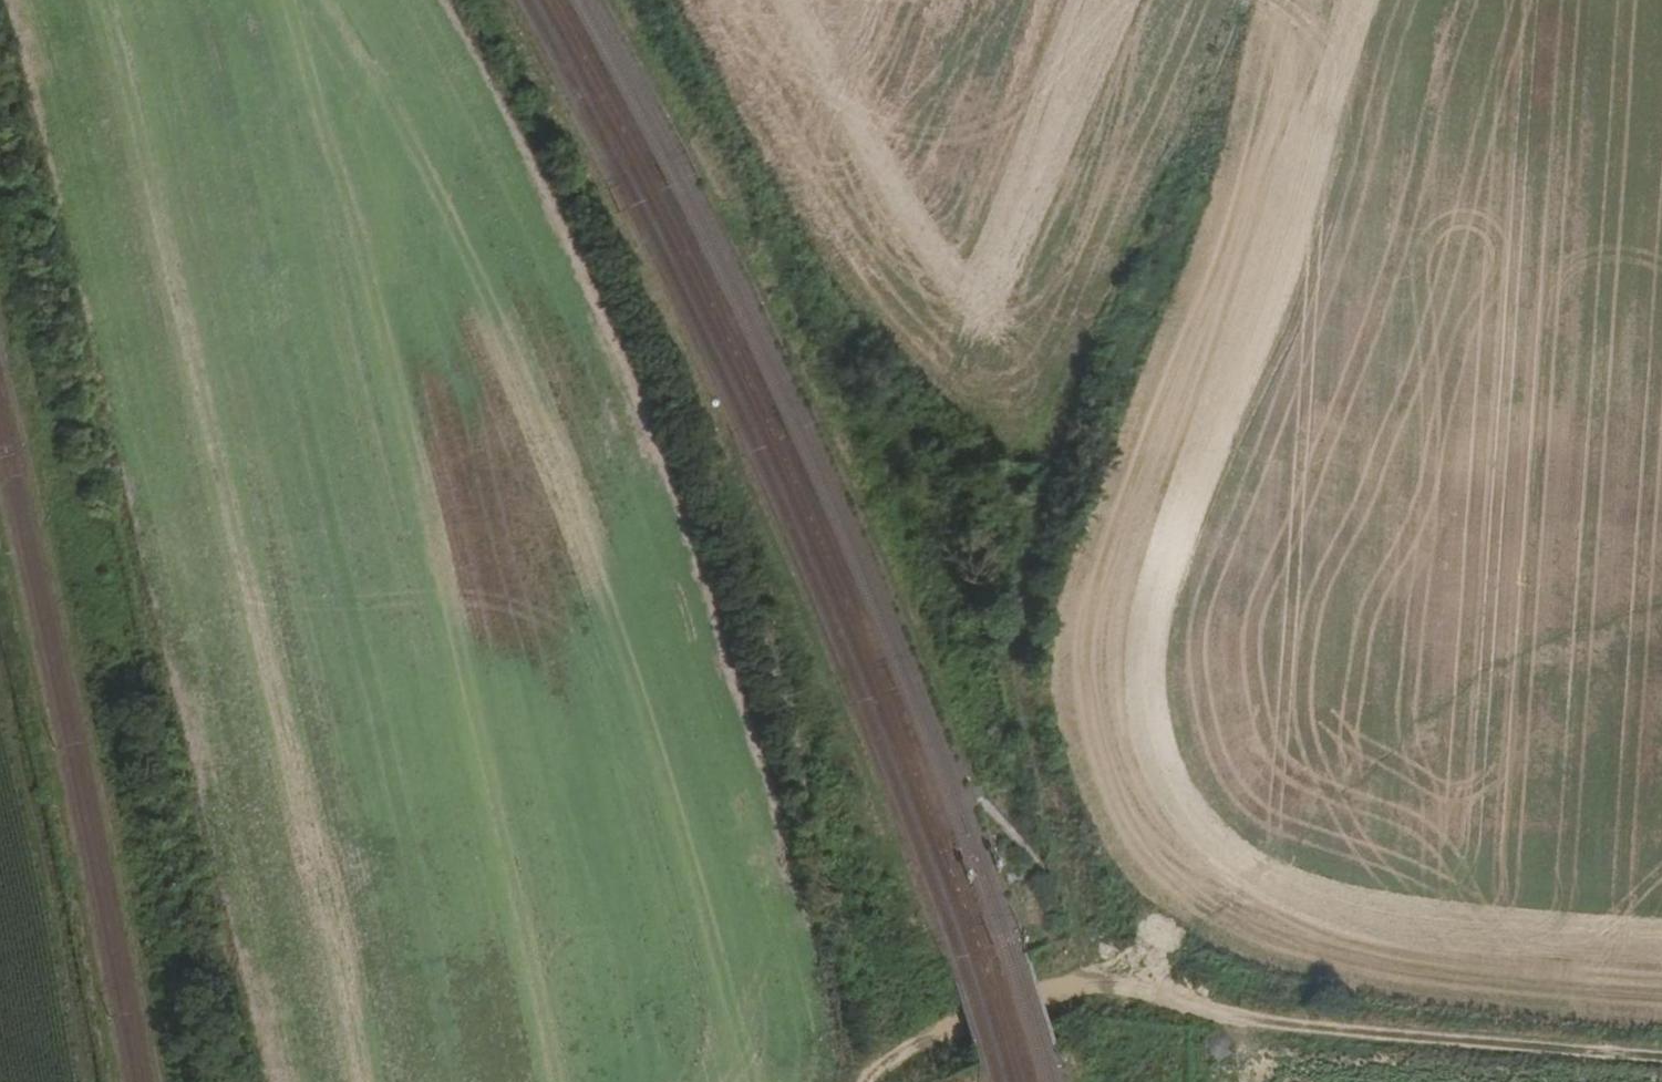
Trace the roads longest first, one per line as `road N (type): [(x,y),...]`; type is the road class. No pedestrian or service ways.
road 1 (track): [(1237,0),(1098,326),(1041,503),(1022,715),(1093,984),(1350,1032),(1661,1053)]
road 2 (track): [(1093,984),(1043,994),(930,1038),(867,1081)]

